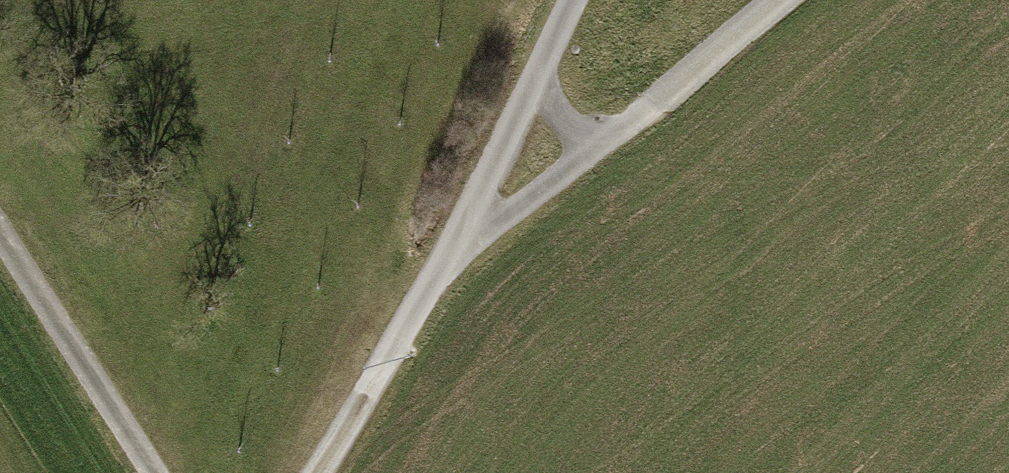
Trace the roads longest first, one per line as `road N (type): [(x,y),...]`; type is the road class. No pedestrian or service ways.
road 1 (track): [(450,246),(781,0)]
road 2 (track): [(0,224),(160,472)]
road 3 (track): [(572,0),(450,246)]
road 4 (track): [(450,246),(315,472)]

